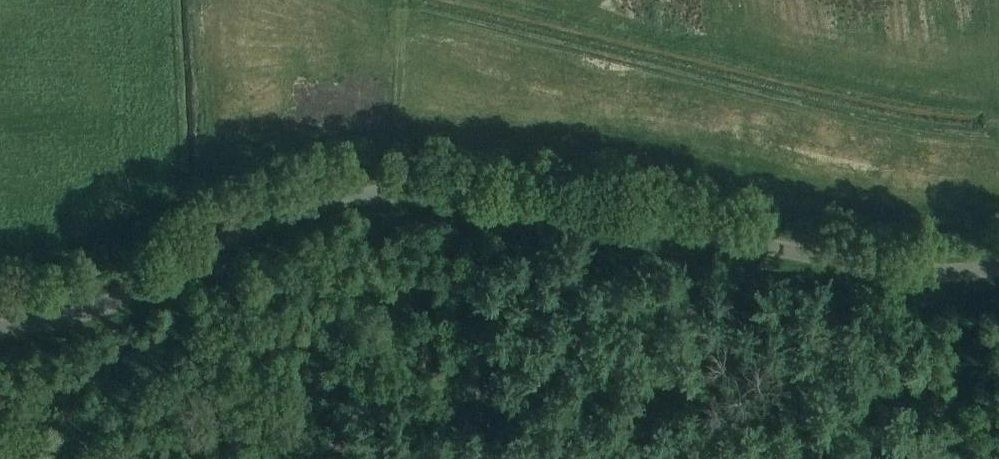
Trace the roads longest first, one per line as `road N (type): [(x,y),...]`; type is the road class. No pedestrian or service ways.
road 1 (unclassified): [(0,326),(125,297),(267,218),(357,194),(463,196),(924,273),(998,268)]
road 2 (track): [(463,196),(482,458)]
road 3 (track): [(924,273),(938,458)]

